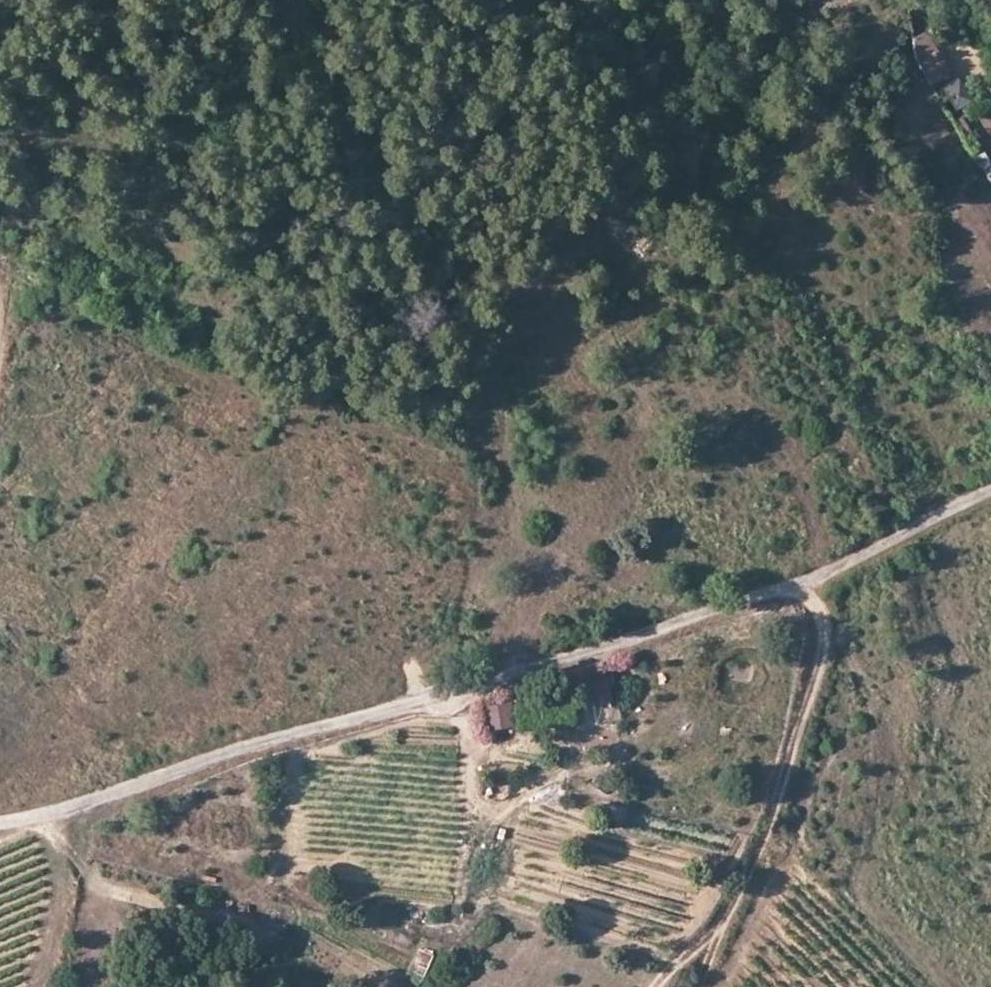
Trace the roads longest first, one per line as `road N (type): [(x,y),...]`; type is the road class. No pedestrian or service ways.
road 1 (track): [(0,823),(47,816),(254,743),(804,578),(990,487)]
road 2 (track): [(804,578),(822,616),(773,816),(693,986)]

